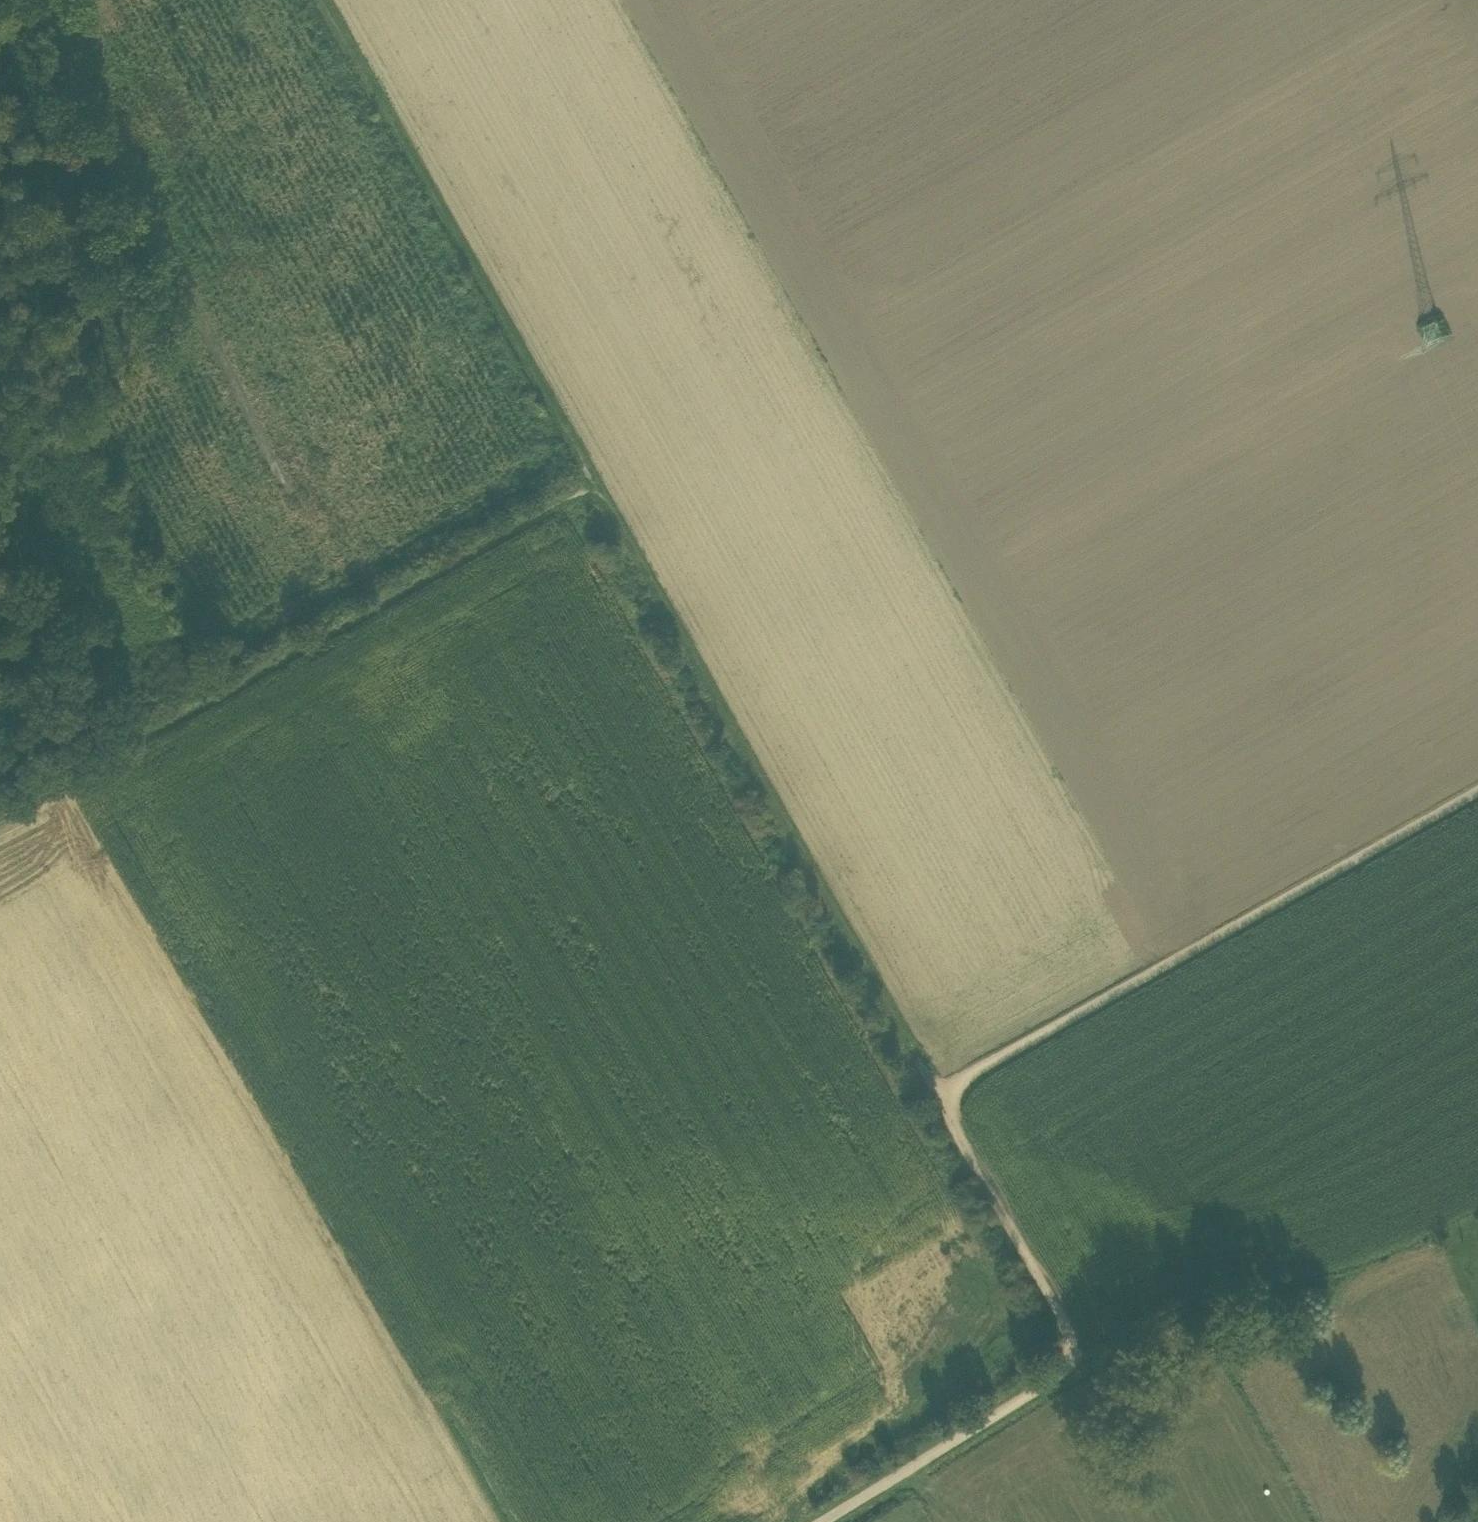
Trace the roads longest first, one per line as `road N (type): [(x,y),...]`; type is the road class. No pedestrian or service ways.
road 1 (track): [(323,0),(935,1093)]
road 2 (track): [(1477,787),(935,1093),(1083,1356),(817,1521)]
road 3 (track): [(0,818),(593,479)]

